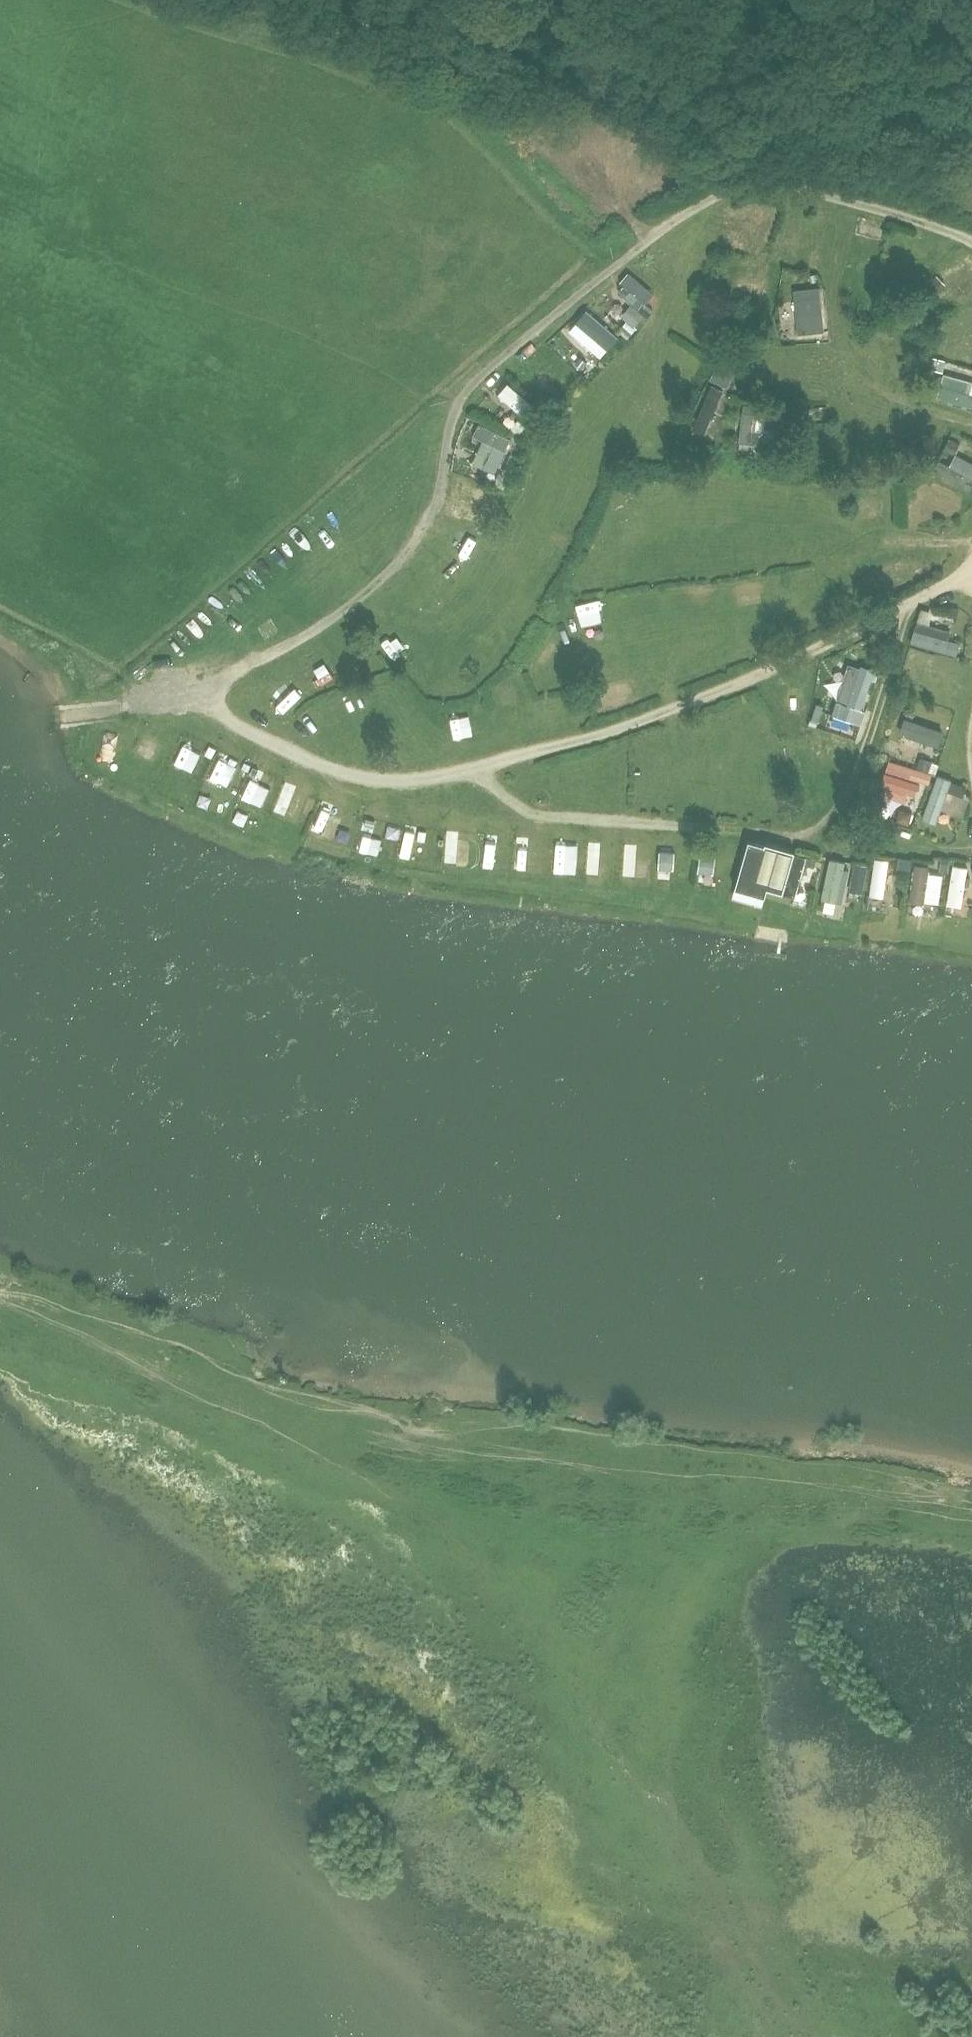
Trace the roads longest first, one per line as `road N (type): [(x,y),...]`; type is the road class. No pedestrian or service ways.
road 1 (track): [(0,1301),(217,1377)]

